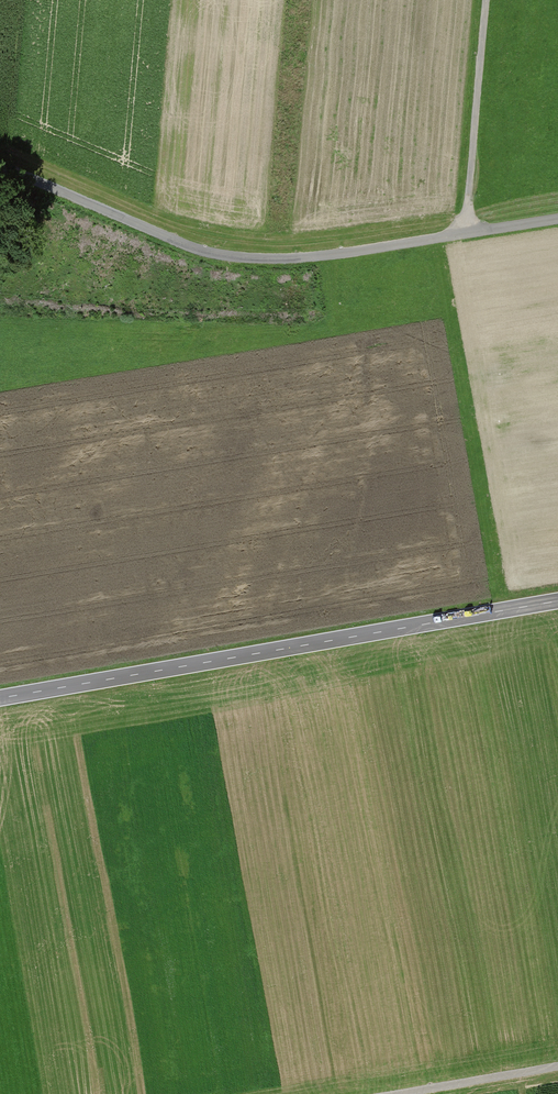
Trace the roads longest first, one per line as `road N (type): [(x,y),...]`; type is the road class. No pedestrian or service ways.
road 1 (track): [(557,219),(292,262),(244,260),(204,251),(0,168)]
road 2 (primary): [(0,699),(557,601)]
road 3 (track): [(465,233),(487,0)]
road 4 (track): [(557,1068),(406,1093)]

